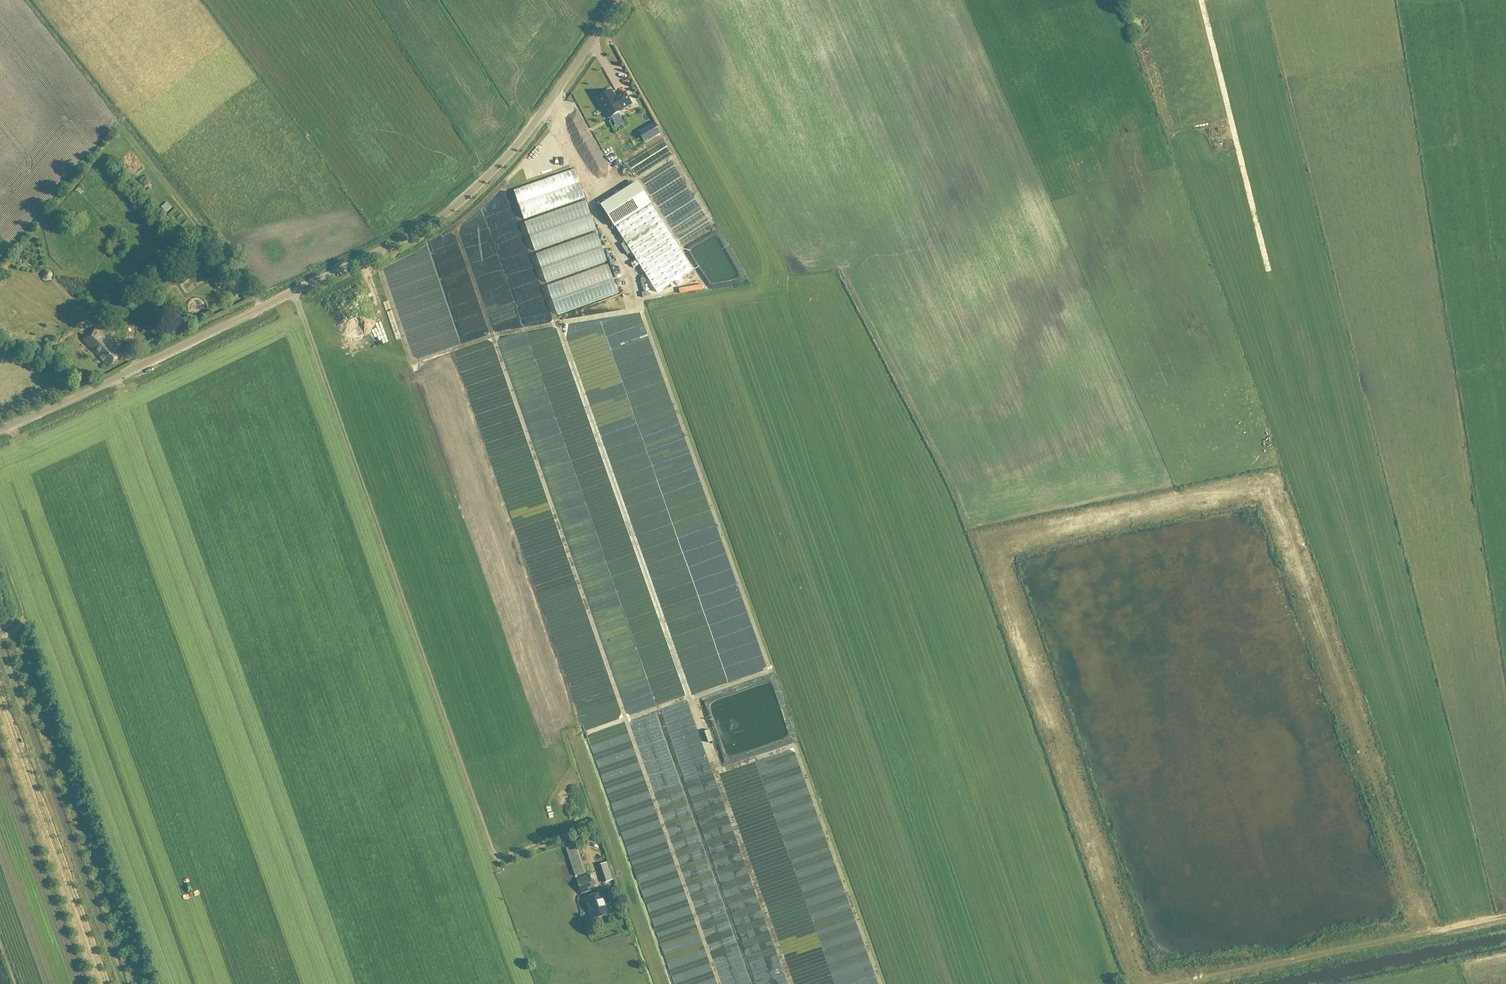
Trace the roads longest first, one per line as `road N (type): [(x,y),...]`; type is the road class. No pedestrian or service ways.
road 1 (unclassified): [(0,430),(424,229),(509,156),(622,0)]

